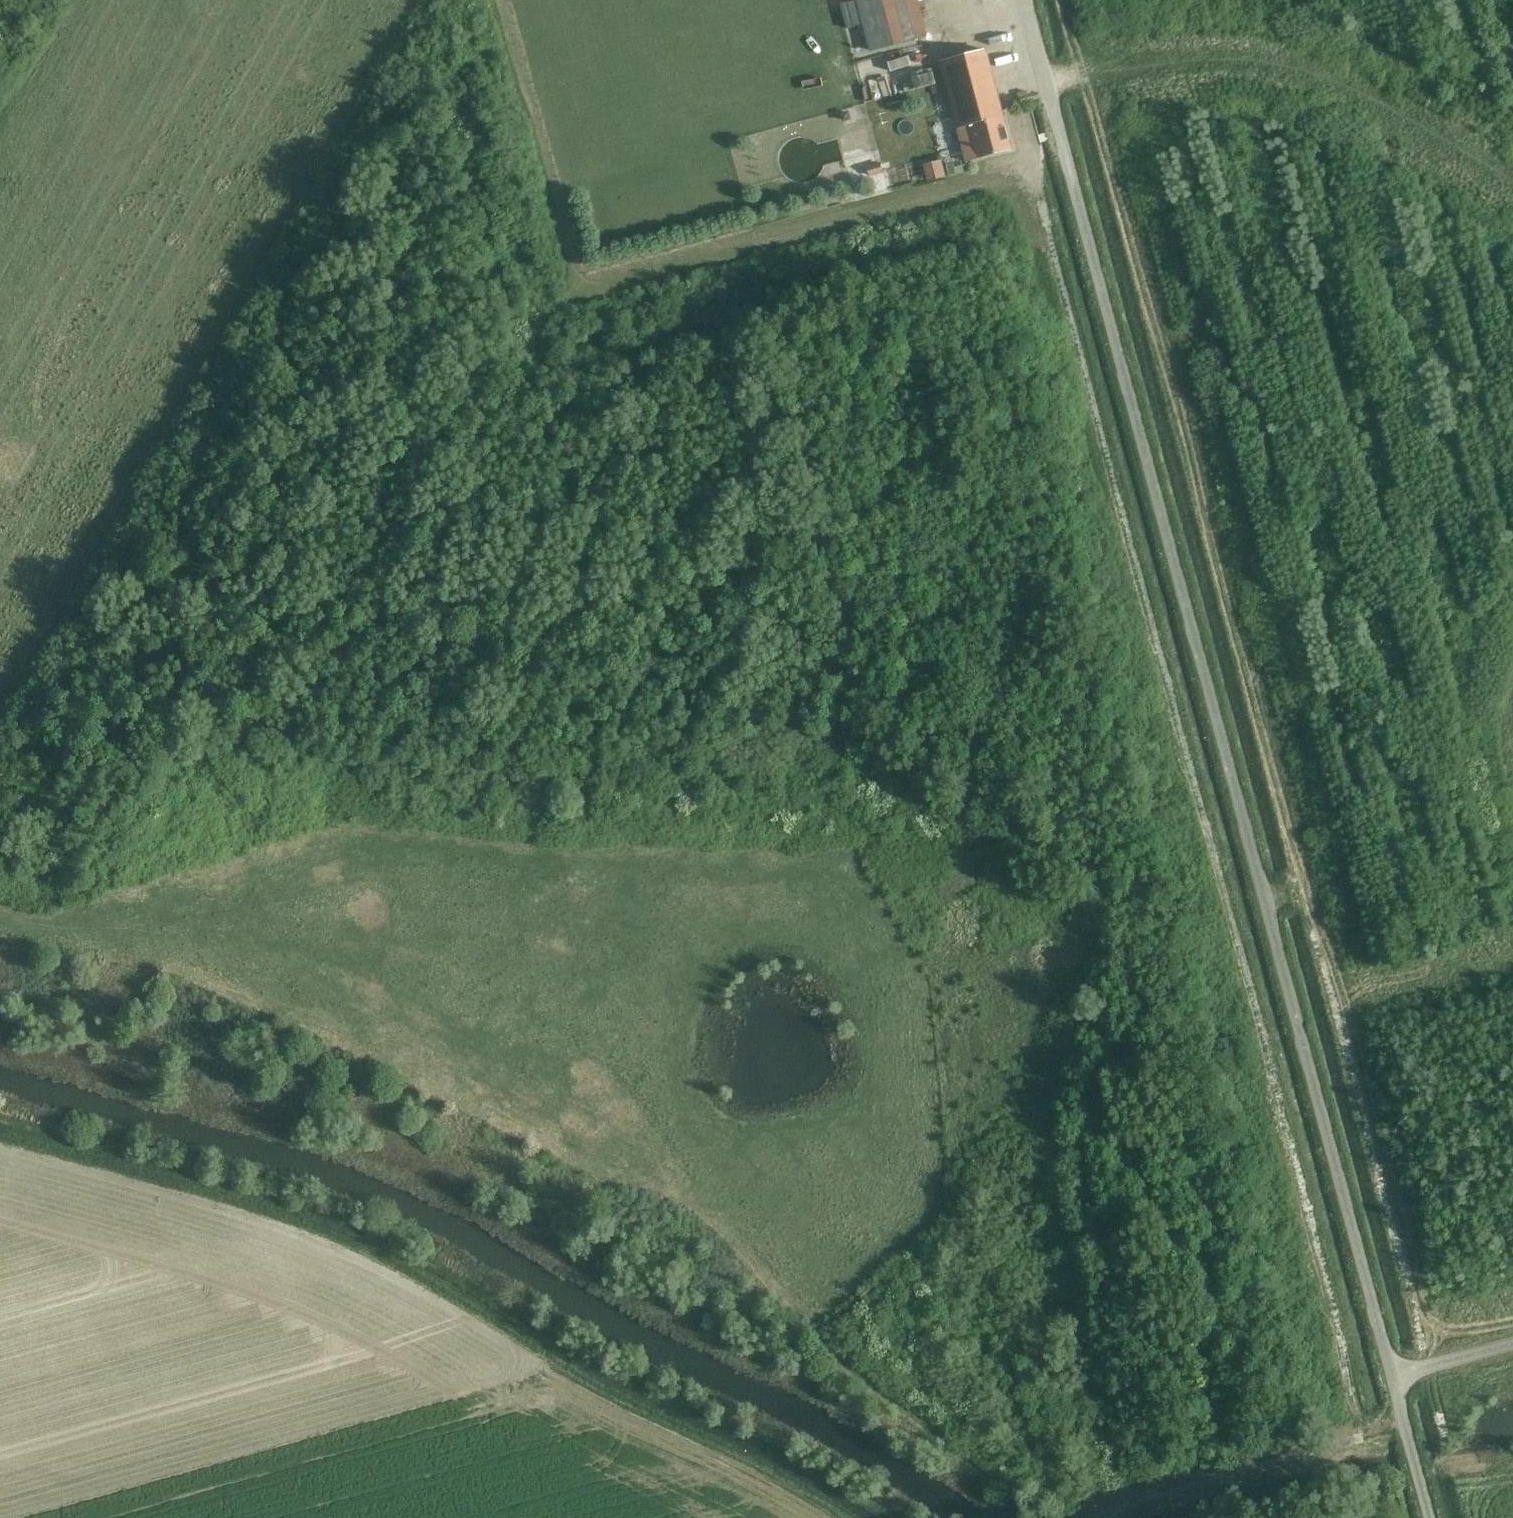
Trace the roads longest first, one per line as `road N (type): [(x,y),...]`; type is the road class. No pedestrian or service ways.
road 1 (unclassified): [(1427,1517),(1021,0)]

